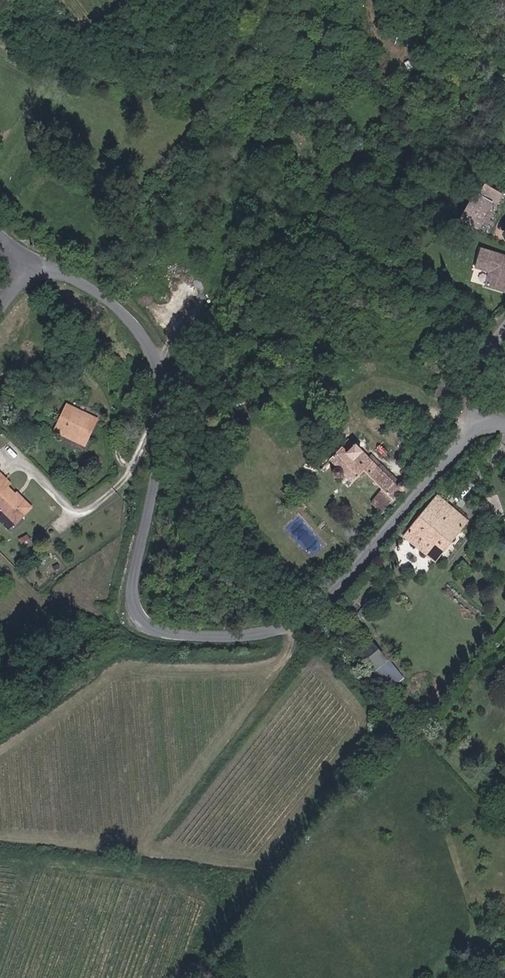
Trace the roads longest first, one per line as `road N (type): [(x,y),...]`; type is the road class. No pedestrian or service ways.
road 1 (unclassified): [(31,259),(113,302),(142,333),(157,374),(150,495),(133,570),(135,602),(146,619),(201,634),(276,627),(344,580),(482,422)]

